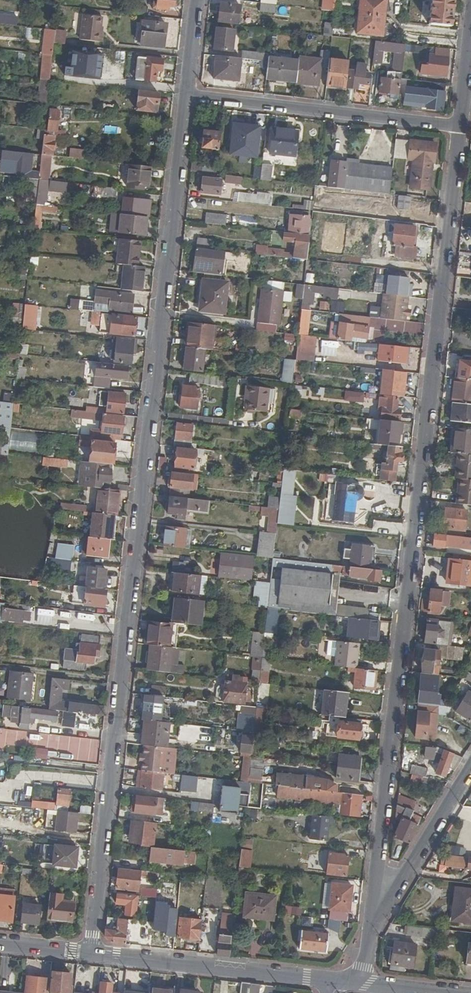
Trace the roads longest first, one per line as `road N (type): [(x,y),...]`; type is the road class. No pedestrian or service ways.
road 1 (residential): [(193,105),(91,953)]
road 2 (residential): [(369,937),(464,140)]
road 3 (residential): [(193,105),(464,140)]
road 4 (residential): [(91,953),(340,981)]
road 5 (tertiary): [(369,937),(470,769)]

